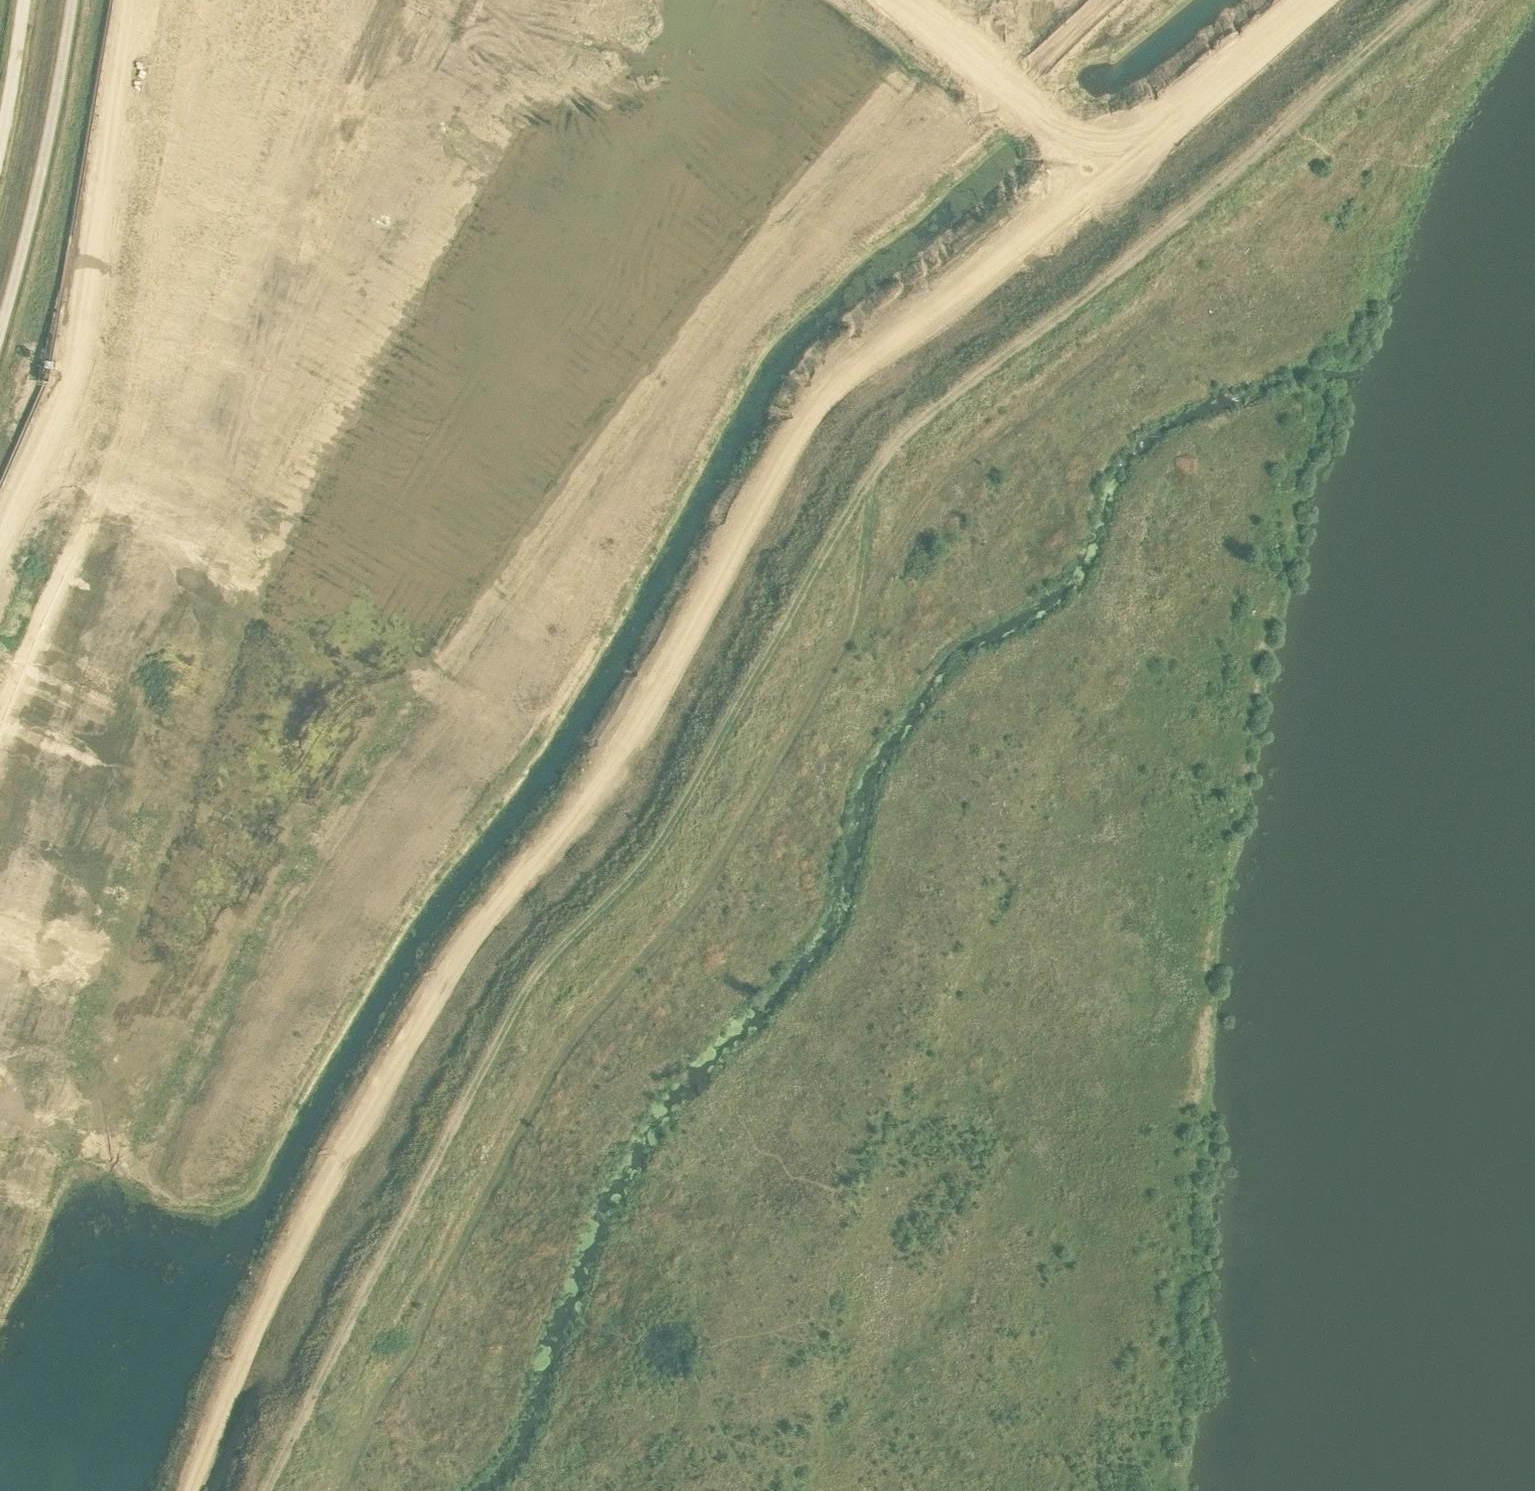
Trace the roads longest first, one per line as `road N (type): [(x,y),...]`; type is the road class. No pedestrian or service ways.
road 1 (track): [(1425,0),(1192,212),(892,445),(638,874),(537,981),(268,1490)]
road 2 (track): [(185,1490),(312,1205),(471,933),(582,807),(836,375),(1103,172),(1304,0)]
road 3 (track): [(326,1490),(347,1473),(371,1414),(412,1352),(545,1082),(710,877),(830,669),(853,622),(871,483)]
road 4 (track): [(0,146),(23,0)]

